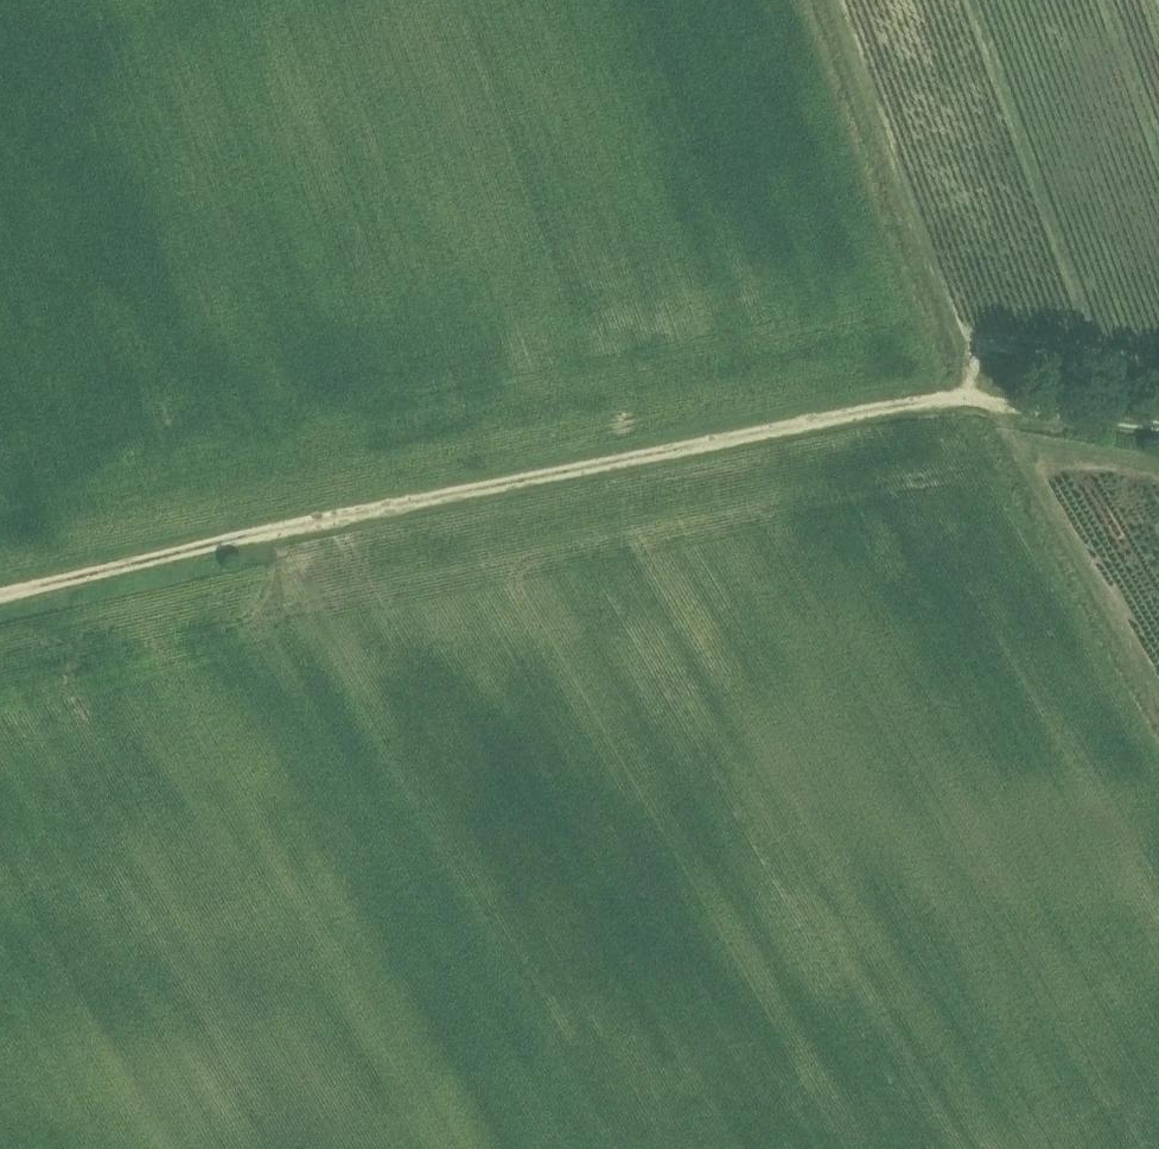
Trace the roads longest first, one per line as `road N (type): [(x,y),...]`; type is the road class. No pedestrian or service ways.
road 1 (track): [(0,596),(877,409),(968,401),(1158,427)]

